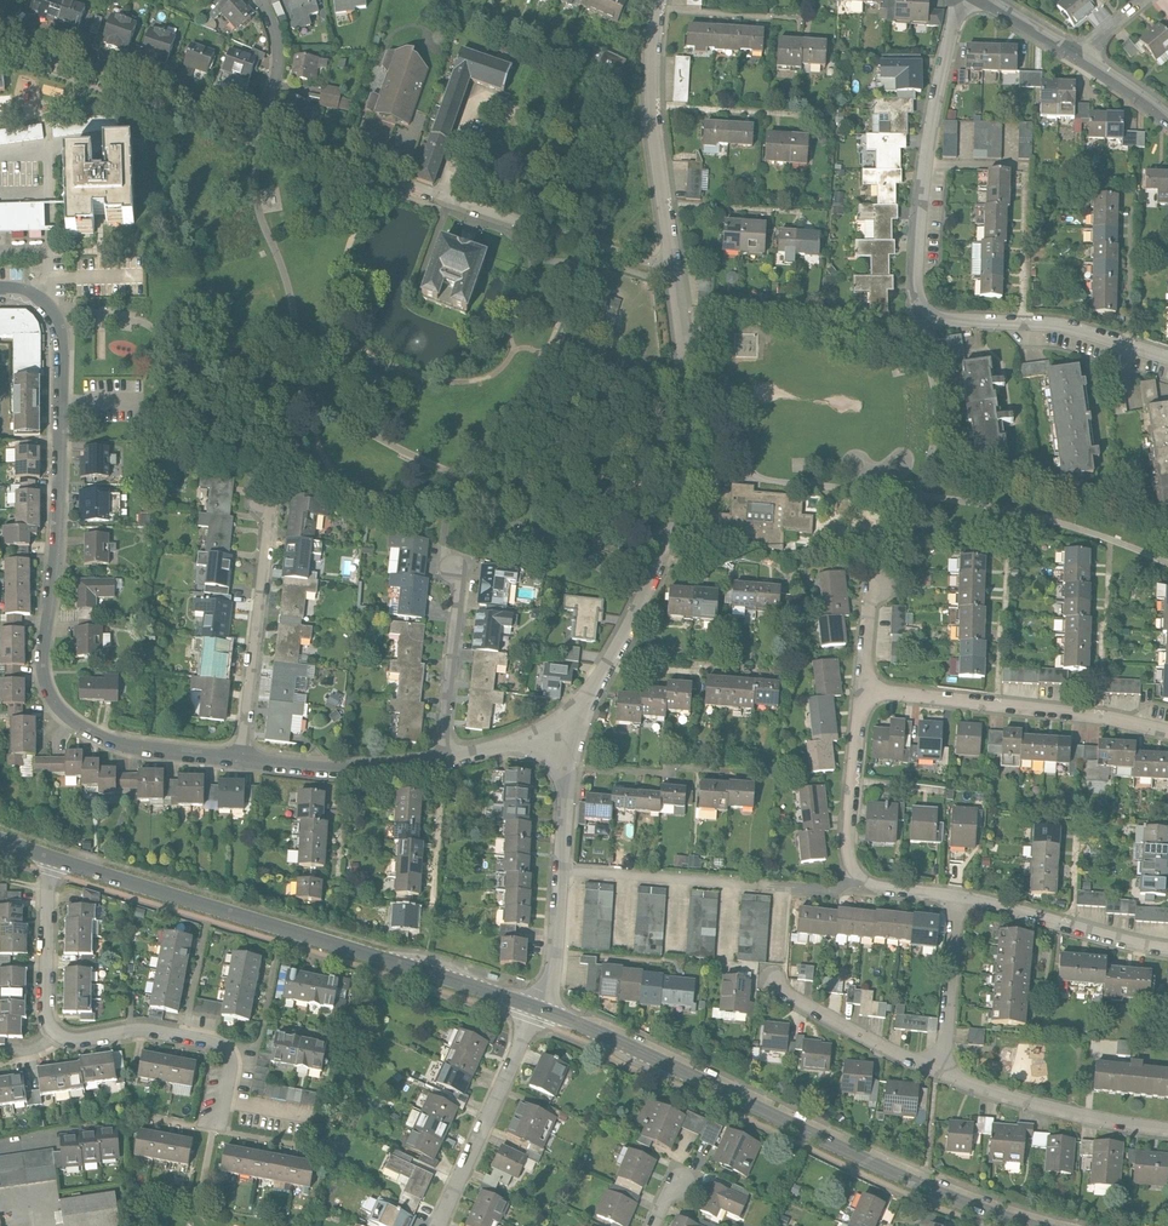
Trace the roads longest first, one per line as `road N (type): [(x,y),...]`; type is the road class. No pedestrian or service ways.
road 1 (residential): [(0,290),(42,297),(60,326),(59,506),(44,644),(46,679),(63,713),(113,740),(243,759)]
road 2 (residential): [(960,0),(920,205),(920,297),(942,318),(1054,327),(1167,358)]
road 3 (tertiary): [(1043,1225),(972,1205),(538,1006)]
road 4 (tertiary): [(538,1006),(50,858)]
road 5 (residential): [(571,737),(643,593),(678,487),(689,396),(674,271)]
road 6 (residential): [(674,271),(258,131)]
road 7 (residential): [(50,858),(46,1007),(55,1031),(77,1038),(143,1027),(210,1038),(228,1051),(230,1067),(216,1123)]
road 8 (residential): [(1167,731),(864,689)]
road 9 (residential): [(864,689),(849,858),(875,884),(959,894)]
road 10 (residential): [(538,1006),(554,971),(571,737)]
road 11 (residential): [(674,271),(654,108),(658,0)]
road 12 (residential): [(258,131),(0,44)]
road 13 (residential): [(243,759),(269,519),(263,502)]
road 14 (residential): [(937,1068),(1080,1115),(1167,1130)]
road 15 (residential): [(538,1006),(441,1220)]
road 16 (residential): [(959,894),(1167,947)]
road 17 (residential): [(243,759),(372,771),(442,759)]
road 18 (residential): [(442,759),(461,584),(455,569)]
road 19 (residential): [(937,1068),(844,1028),(772,979)]
road 20 (residential): [(959,894),(946,1048),(937,1068)]
road 21 (residential): [(265,0),(279,62),(258,131)]
road 22 (residential): [(442,759),(528,737),(571,737)]

